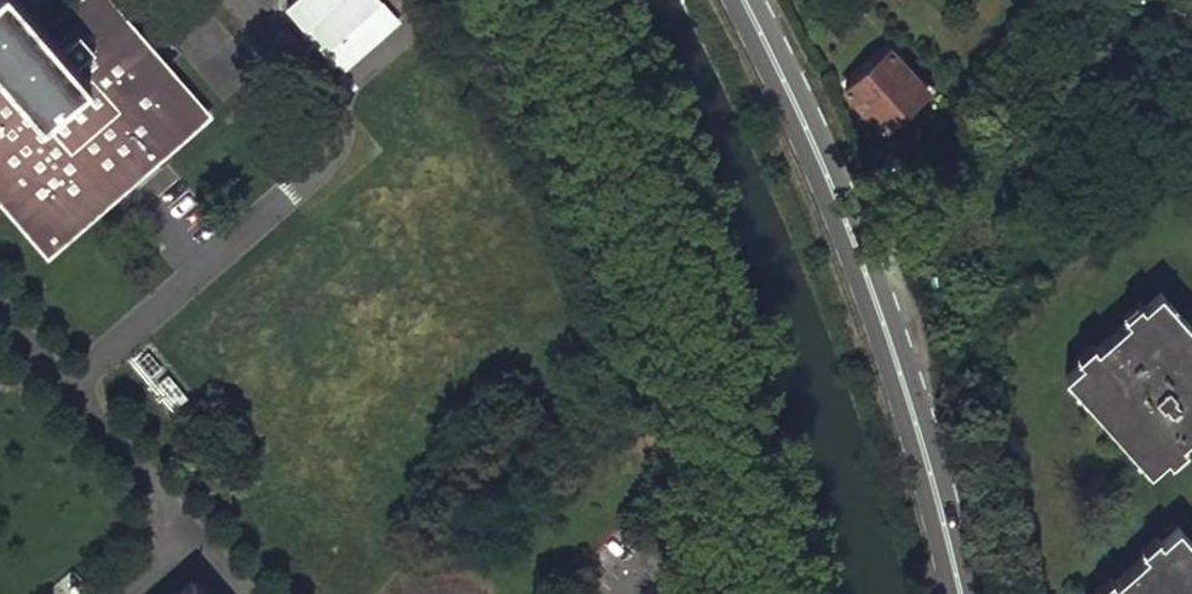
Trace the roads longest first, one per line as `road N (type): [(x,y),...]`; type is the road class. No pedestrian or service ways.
road 1 (primary): [(959,593),(873,295),(743,0)]

